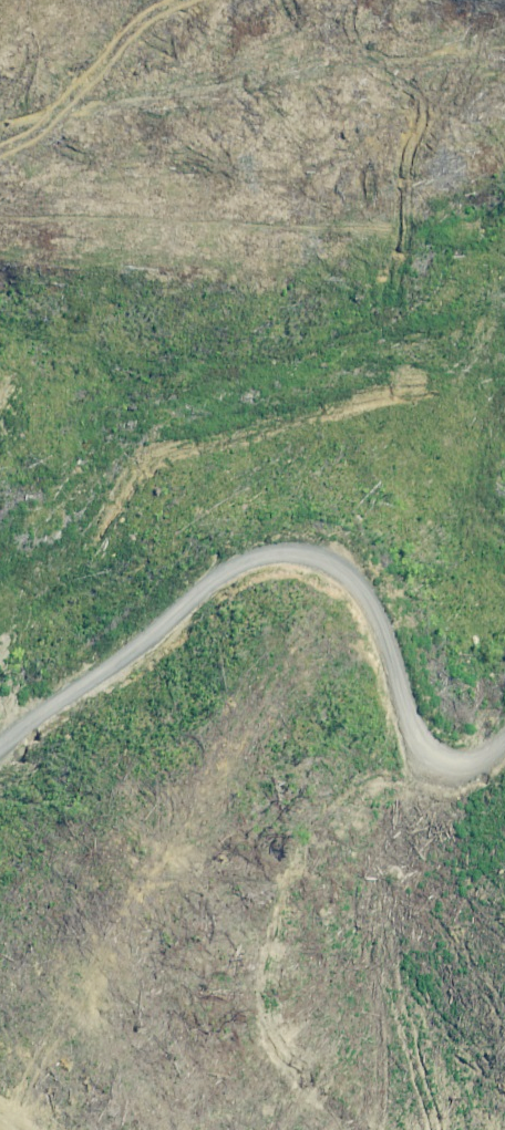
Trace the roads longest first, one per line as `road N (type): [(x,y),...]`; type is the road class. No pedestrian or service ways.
road 1 (track): [(0,761),(15,763),(191,597),(274,534),(364,542),(408,632),(432,742),(479,758),(504,741)]
road 2 (track): [(0,142),(102,56),(253,0)]

